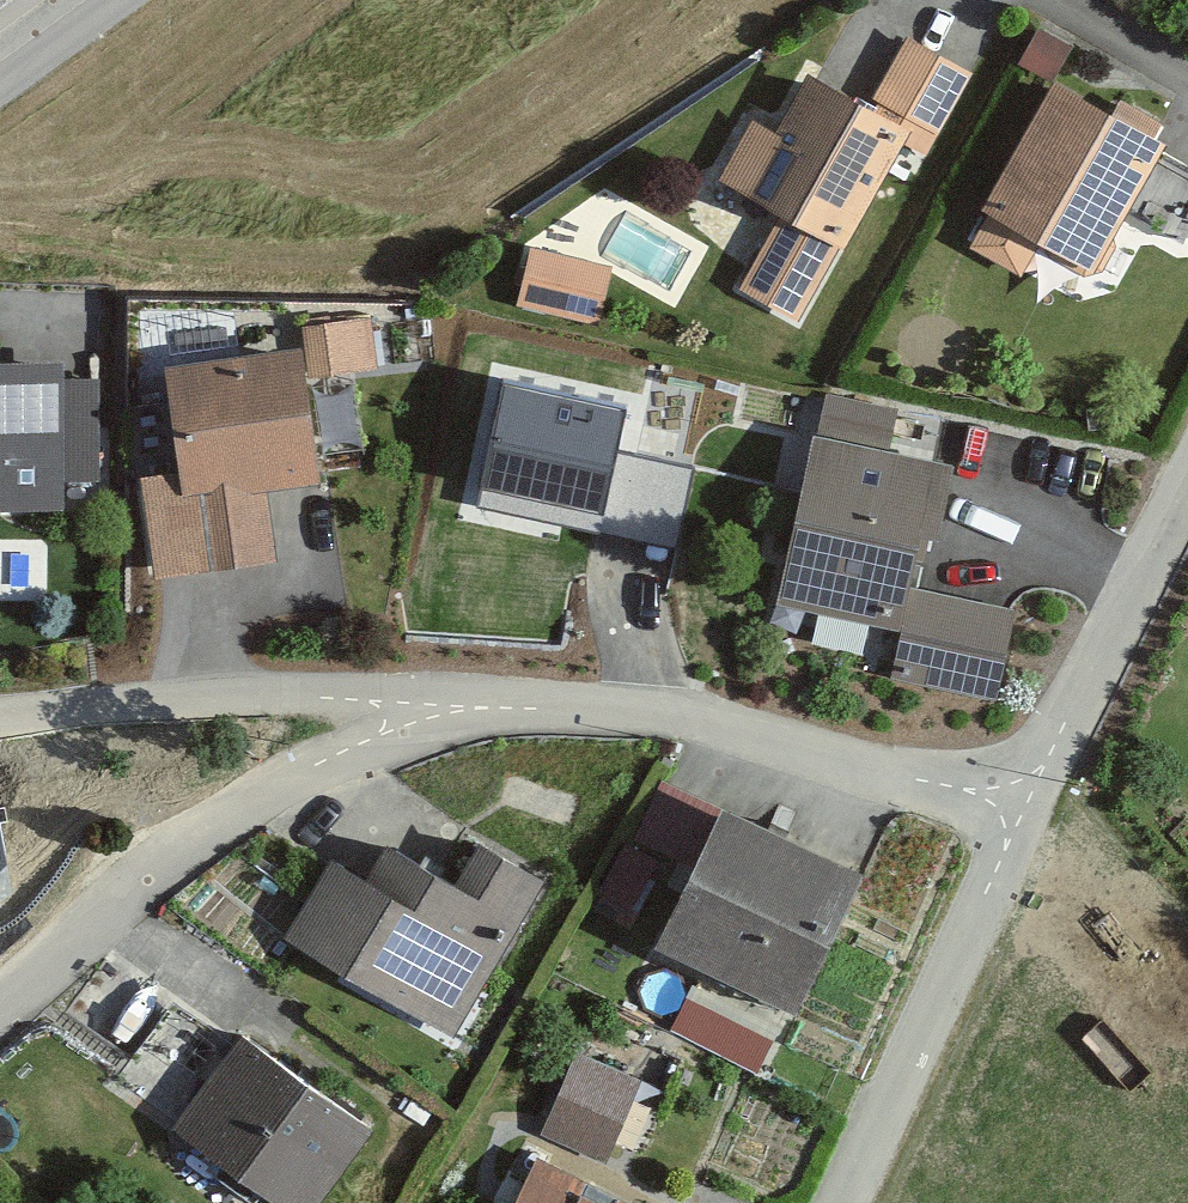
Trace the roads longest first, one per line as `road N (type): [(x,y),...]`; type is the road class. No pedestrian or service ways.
road 1 (residential): [(1020,819),(927,781),(684,711),(432,696)]
road 2 (residential): [(432,696),(386,741),(145,876),(0,1009)]
road 3 (residential): [(432,696),(280,687),(0,719)]
road 4 (residential): [(1020,819),(842,1202)]
road 5 (residential): [(1187,486),(1020,819)]
road 6 (residential): [(0,102),(138,0)]

